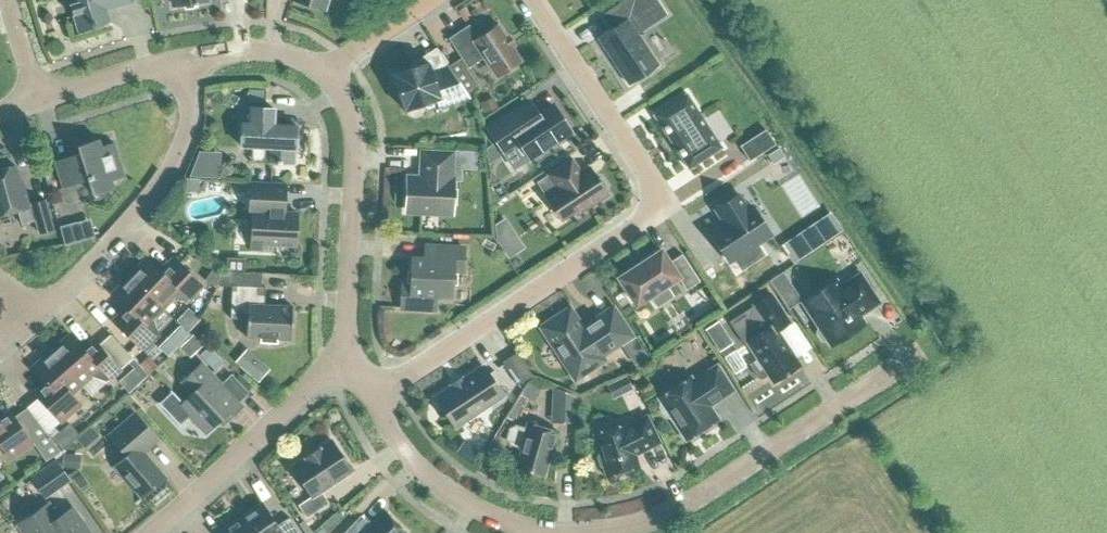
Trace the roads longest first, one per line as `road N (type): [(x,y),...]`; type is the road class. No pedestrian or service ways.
road 1 (residential): [(532,0),(652,183),(654,208),(372,396)]
road 2 (residential): [(547,532),(590,532),(661,515),(916,353)]
road 3 (residential): [(53,296),(144,203),(172,161),(188,123),(182,59)]
road 4 (residential): [(322,73),(353,131),(349,345)]
road 5 (residential): [(152,532),(349,345)]
road 6 (residential): [(372,396),(401,444),(442,488),(547,532)]
road 7 (residential): [(41,98),(182,59)]
road 8 (residential): [(182,59),(259,48),(322,73)]
road 9 (residential): [(322,73),(430,0)]

